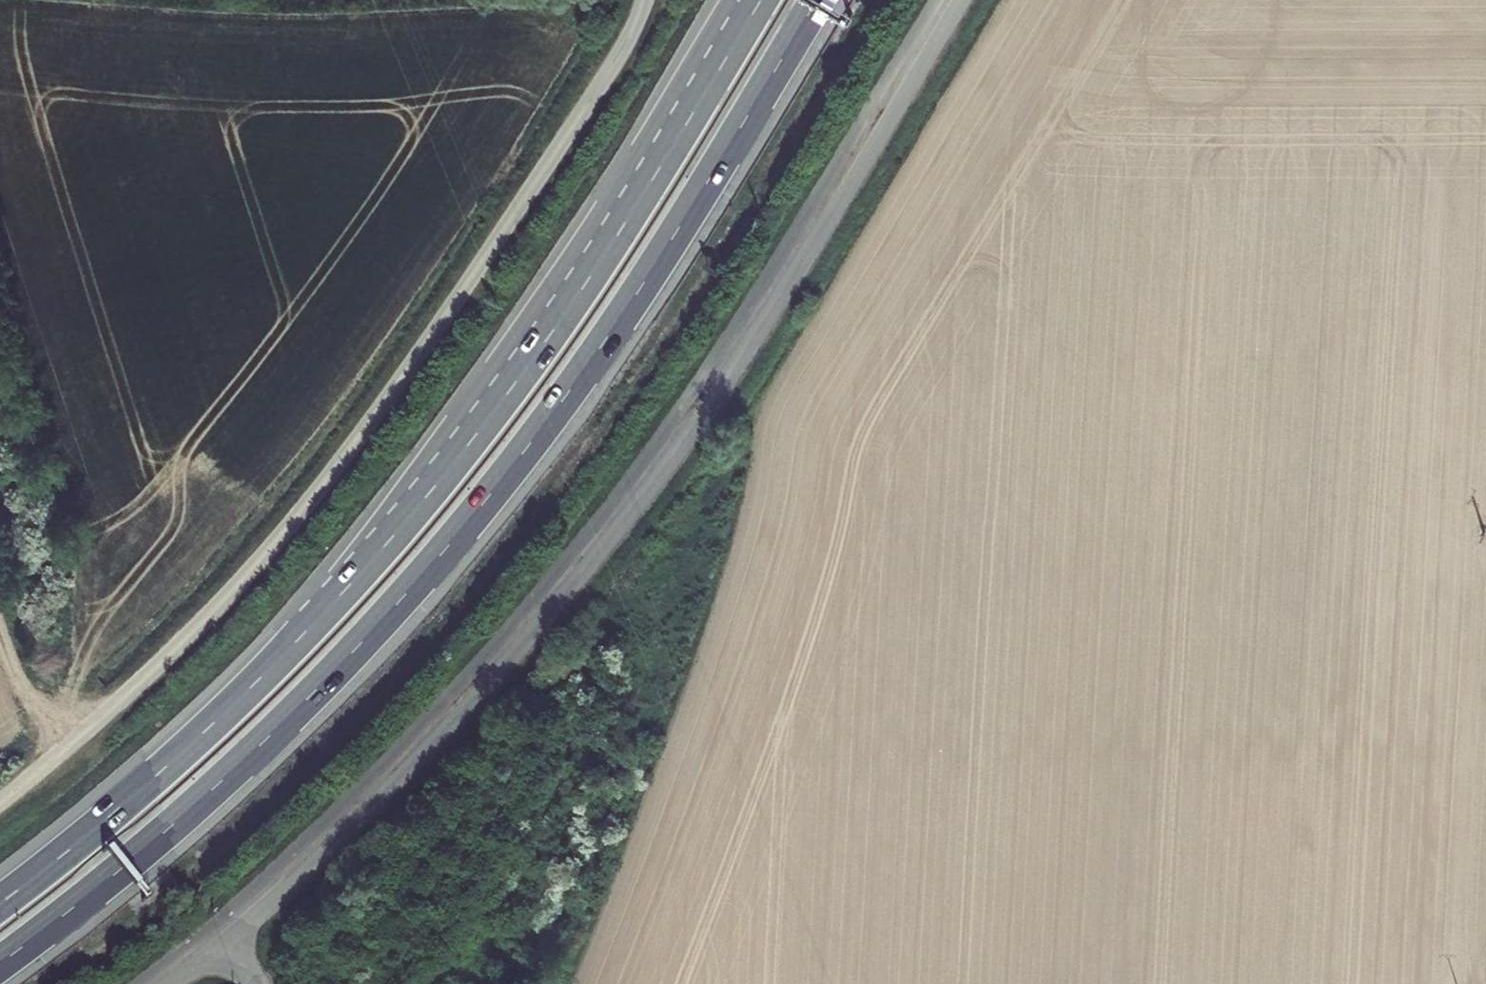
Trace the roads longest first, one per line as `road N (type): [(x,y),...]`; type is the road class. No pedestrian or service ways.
road 1 (trunk): [(0,965),(202,802),(445,551),(590,367),(817,0)]
road 2 (trunk): [(760,0),(557,329),(402,529),(194,744),(0,905)]
road 3 (track): [(0,627),(62,747)]

